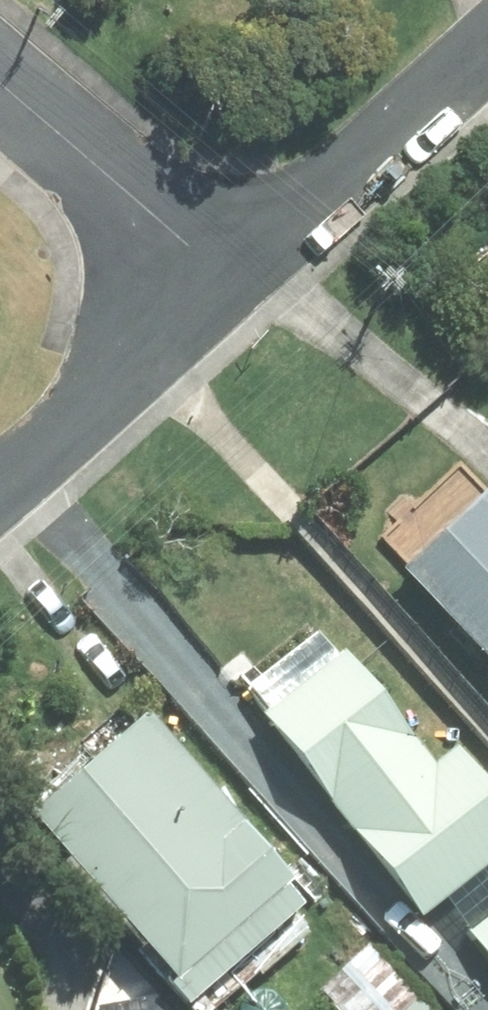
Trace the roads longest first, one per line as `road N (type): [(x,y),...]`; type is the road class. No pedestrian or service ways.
road 1 (residential): [(487,49),(218,291)]
road 2 (residential): [(218,291),(0,490)]
road 3 (residential): [(0,102),(218,291)]

